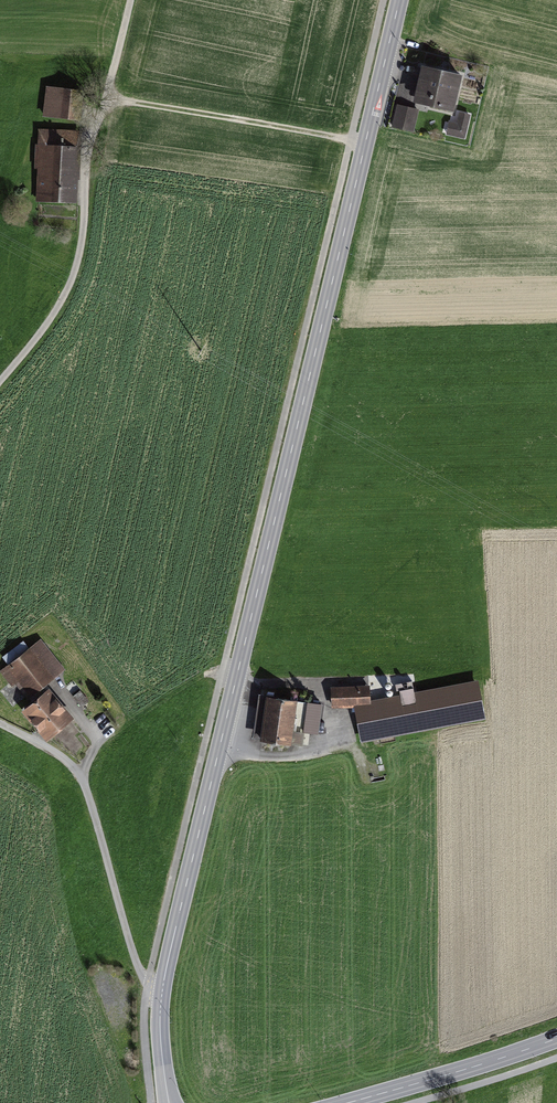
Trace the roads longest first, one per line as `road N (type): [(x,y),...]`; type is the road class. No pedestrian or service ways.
road 1 (tertiary): [(169,1102),(162,989),(398,0)]
road 2 (track): [(103,94),(366,143)]
road 3 (primary): [(343,1102),(556,1041)]

